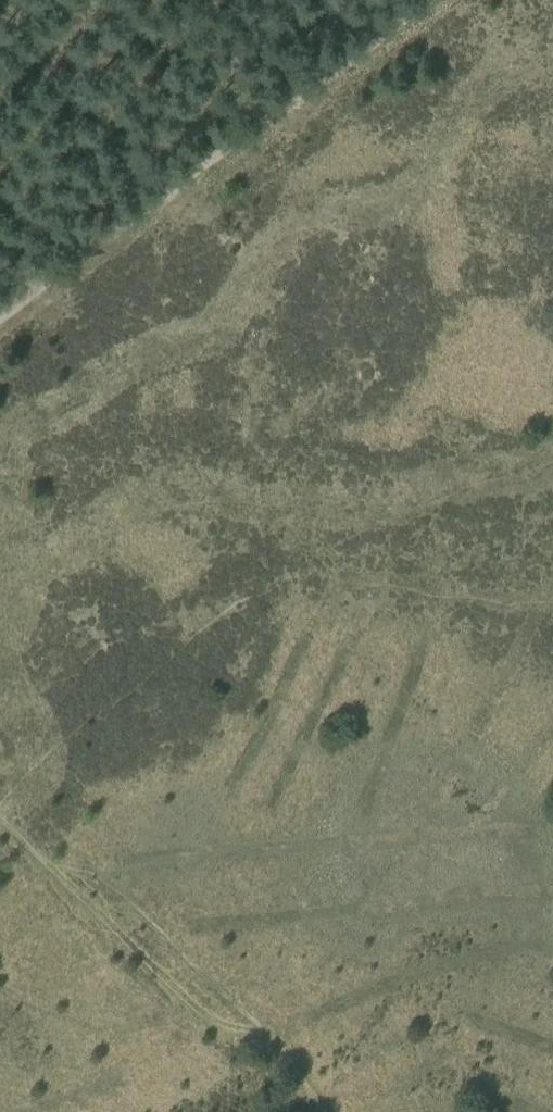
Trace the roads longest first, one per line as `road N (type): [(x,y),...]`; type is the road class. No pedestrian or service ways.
road 1 (track): [(0,308),(429,0)]

